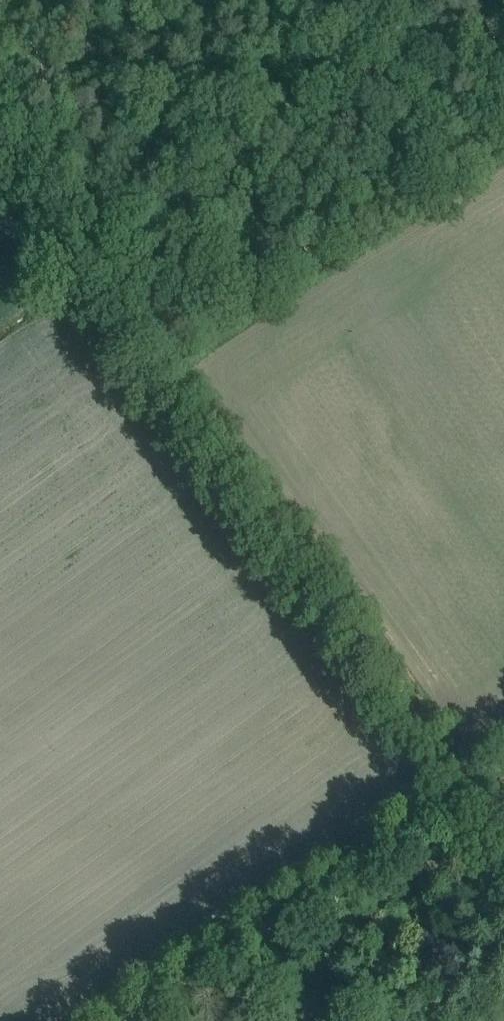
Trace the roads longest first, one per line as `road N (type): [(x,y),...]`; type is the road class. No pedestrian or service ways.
road 1 (unclassified): [(134,1020),(503,764)]

